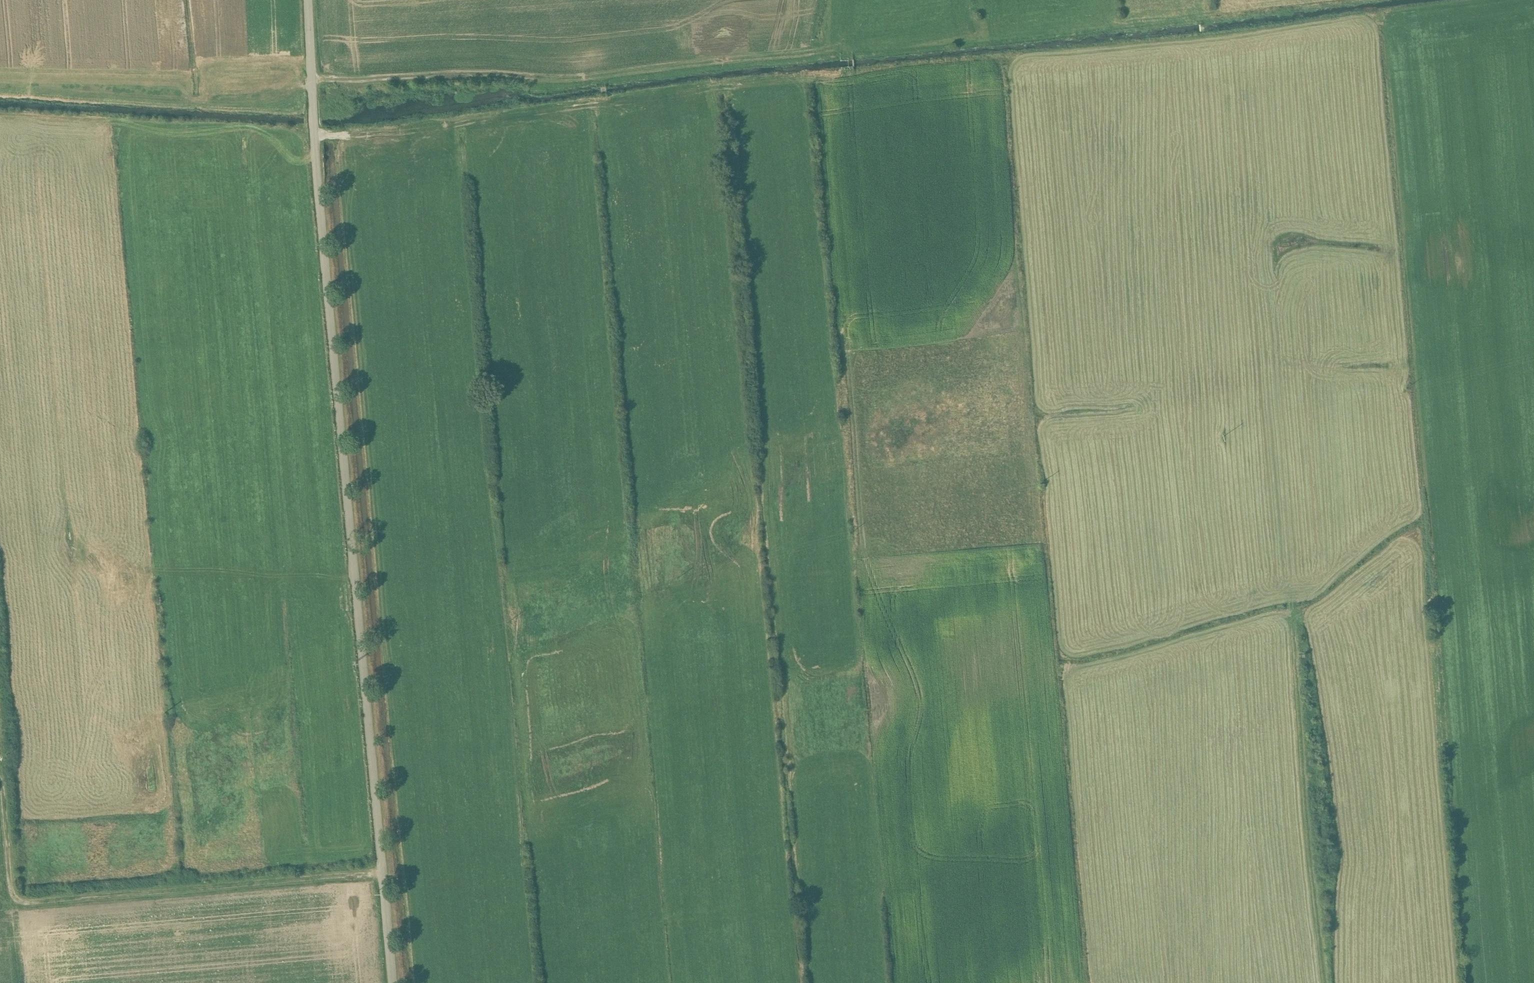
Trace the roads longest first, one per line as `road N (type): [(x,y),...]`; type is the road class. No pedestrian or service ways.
road 1 (unclassified): [(309,0),(396,982)]
road 2 (track): [(1,782),(17,899),(386,870)]
road 3 (track): [(1325,982),(1294,627)]

